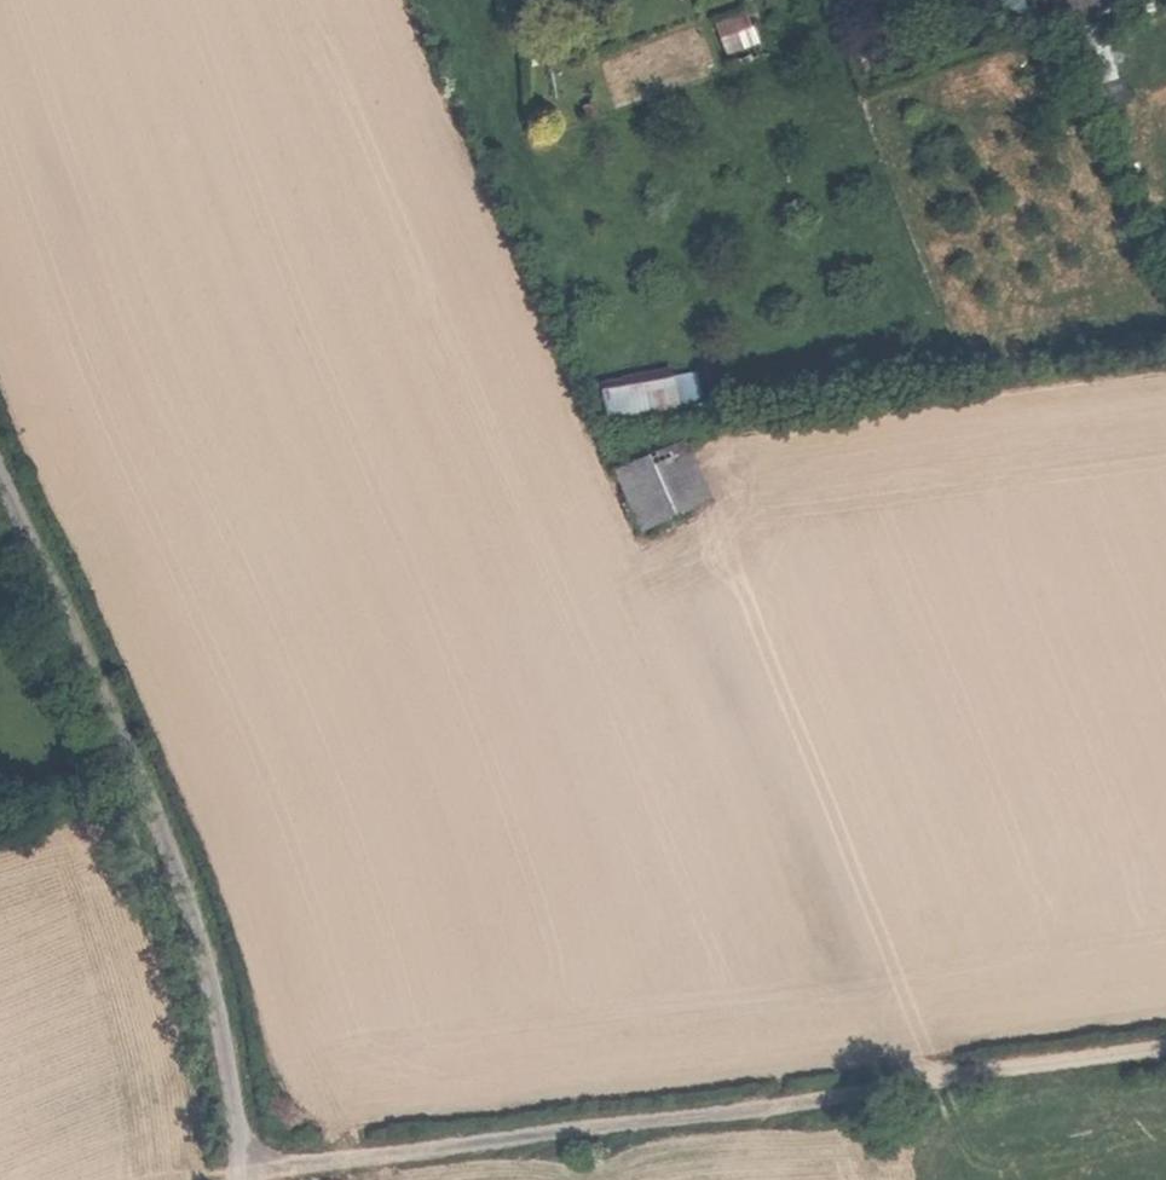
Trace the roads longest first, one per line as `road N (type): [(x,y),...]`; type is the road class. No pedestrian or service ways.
road 1 (track): [(1165,1053),(241,1174)]
road 2 (unclassified): [(0,468),(104,693),(201,941),(221,1027),(240,1179)]

